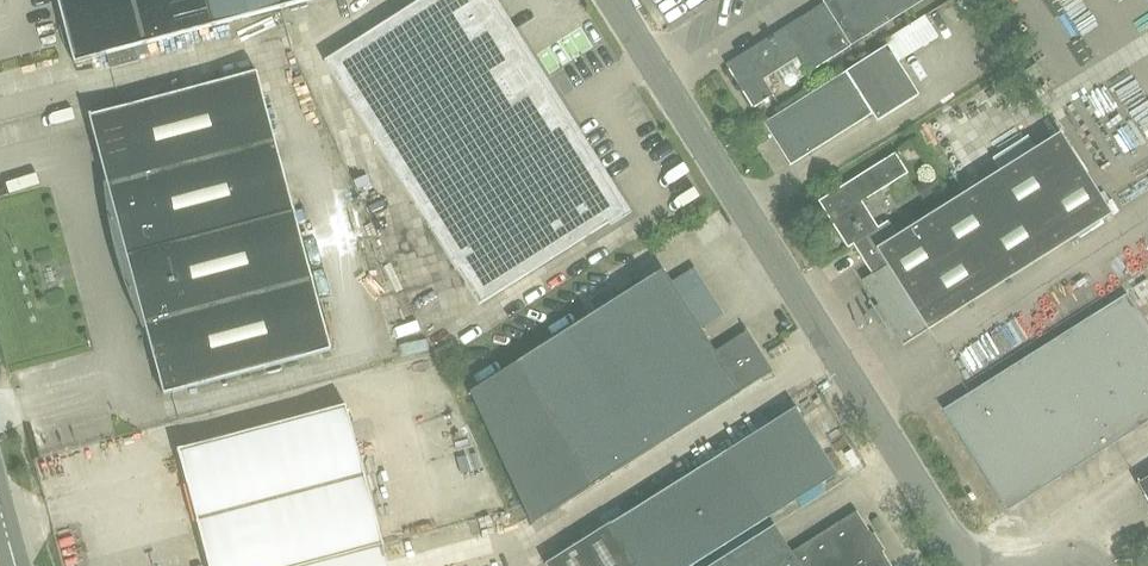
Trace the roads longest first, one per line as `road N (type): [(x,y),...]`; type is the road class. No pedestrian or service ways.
road 1 (unclassified): [(969,565),(613,0)]

